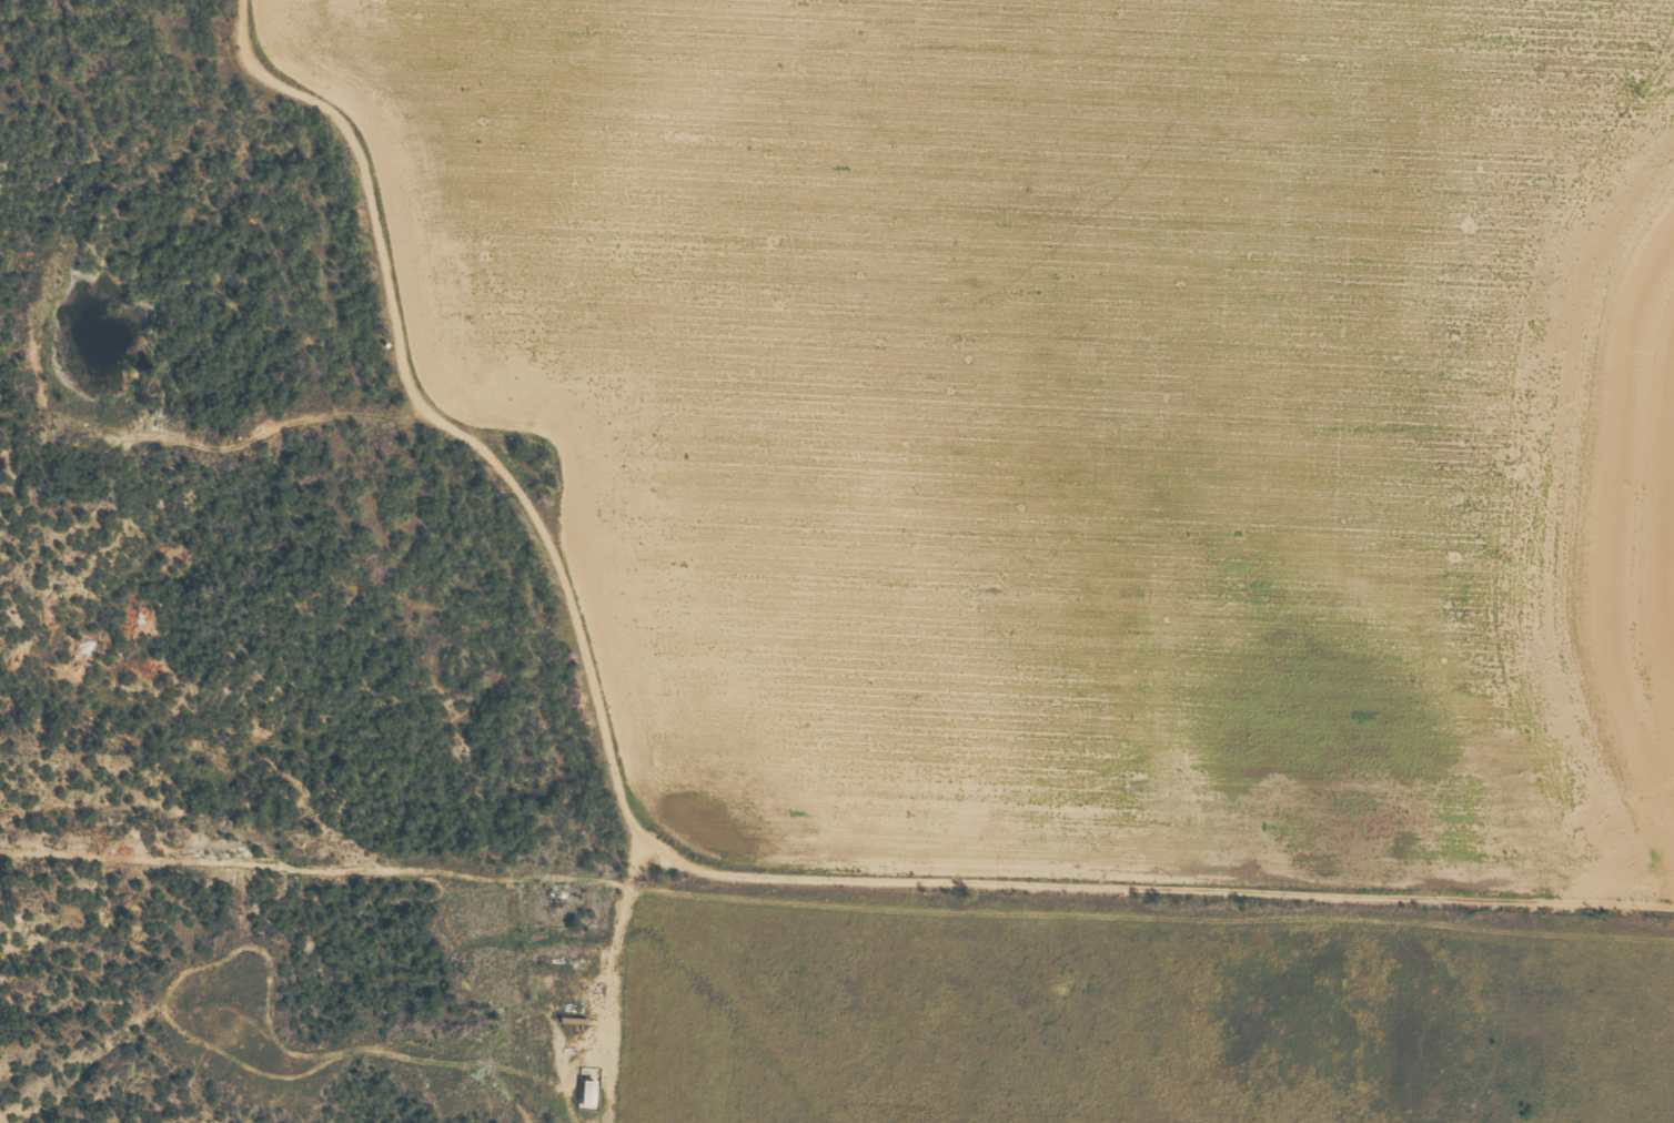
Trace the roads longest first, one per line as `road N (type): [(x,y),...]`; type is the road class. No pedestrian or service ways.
road 1 (residential): [(1673,924),(729,897),(651,834),(604,767),(552,518),(380,303),(350,162),(264,71),(240,0)]

